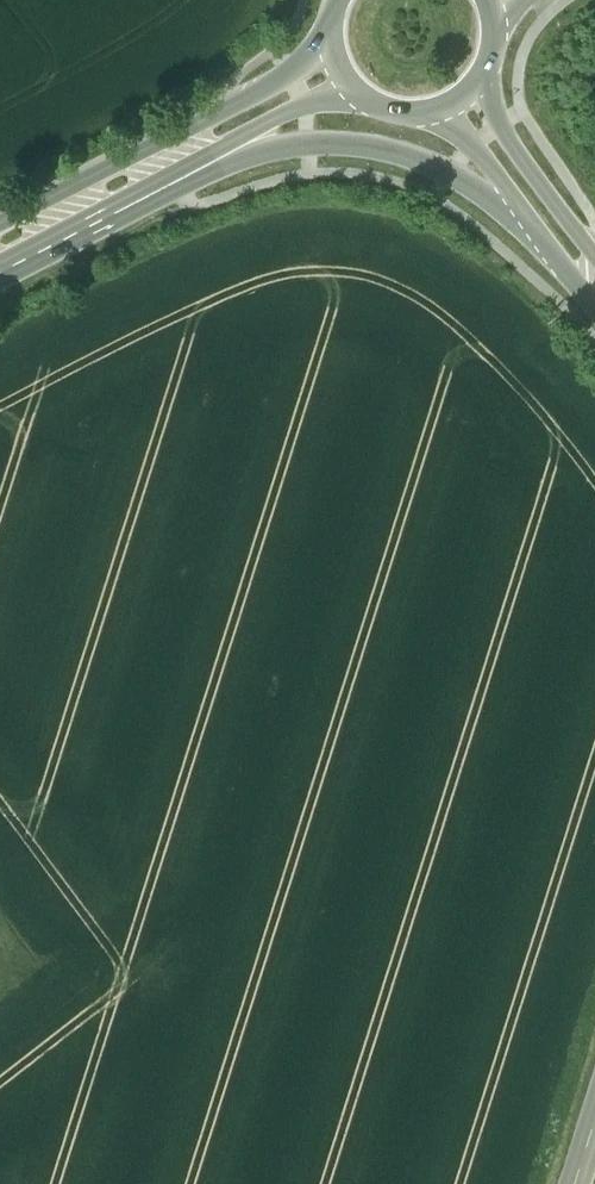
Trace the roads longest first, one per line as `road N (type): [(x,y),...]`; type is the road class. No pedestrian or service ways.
road 1 (primary): [(208,161),(307,143),(408,154),(520,219),(594,287)]
road 2 (primary): [(340,50),(0,228)]
road 3 (primary): [(0,270),(208,161)]
road 4 (primary): [(465,94),(594,273)]
road 5 (primary): [(208,161),(358,83)]

